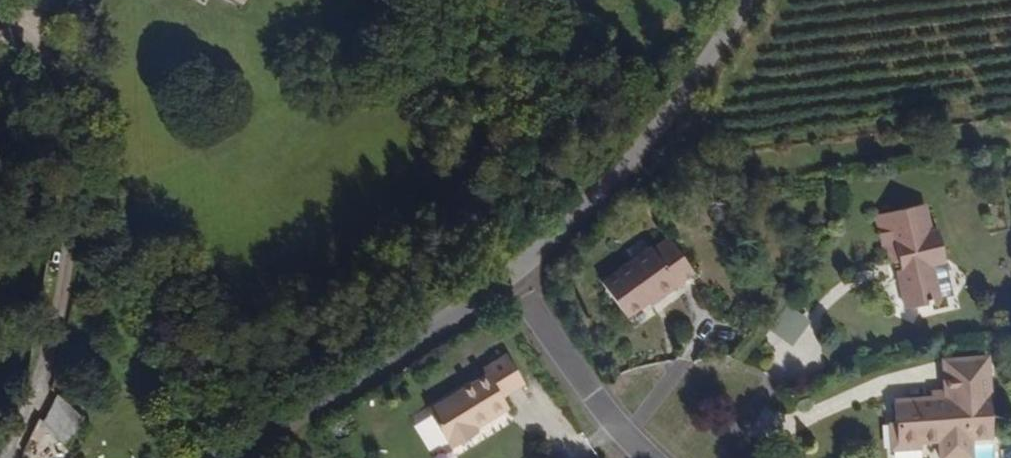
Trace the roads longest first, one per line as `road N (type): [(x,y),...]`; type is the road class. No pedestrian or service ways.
road 1 (track): [(9,457),(49,380),(76,229),(66,54),(41,0)]
road 2 (unclassified): [(742,0),(660,121),(509,274)]
road 3 (residential): [(509,274),(238,457)]
road 4 (residential): [(509,274),(554,349),(647,457)]

